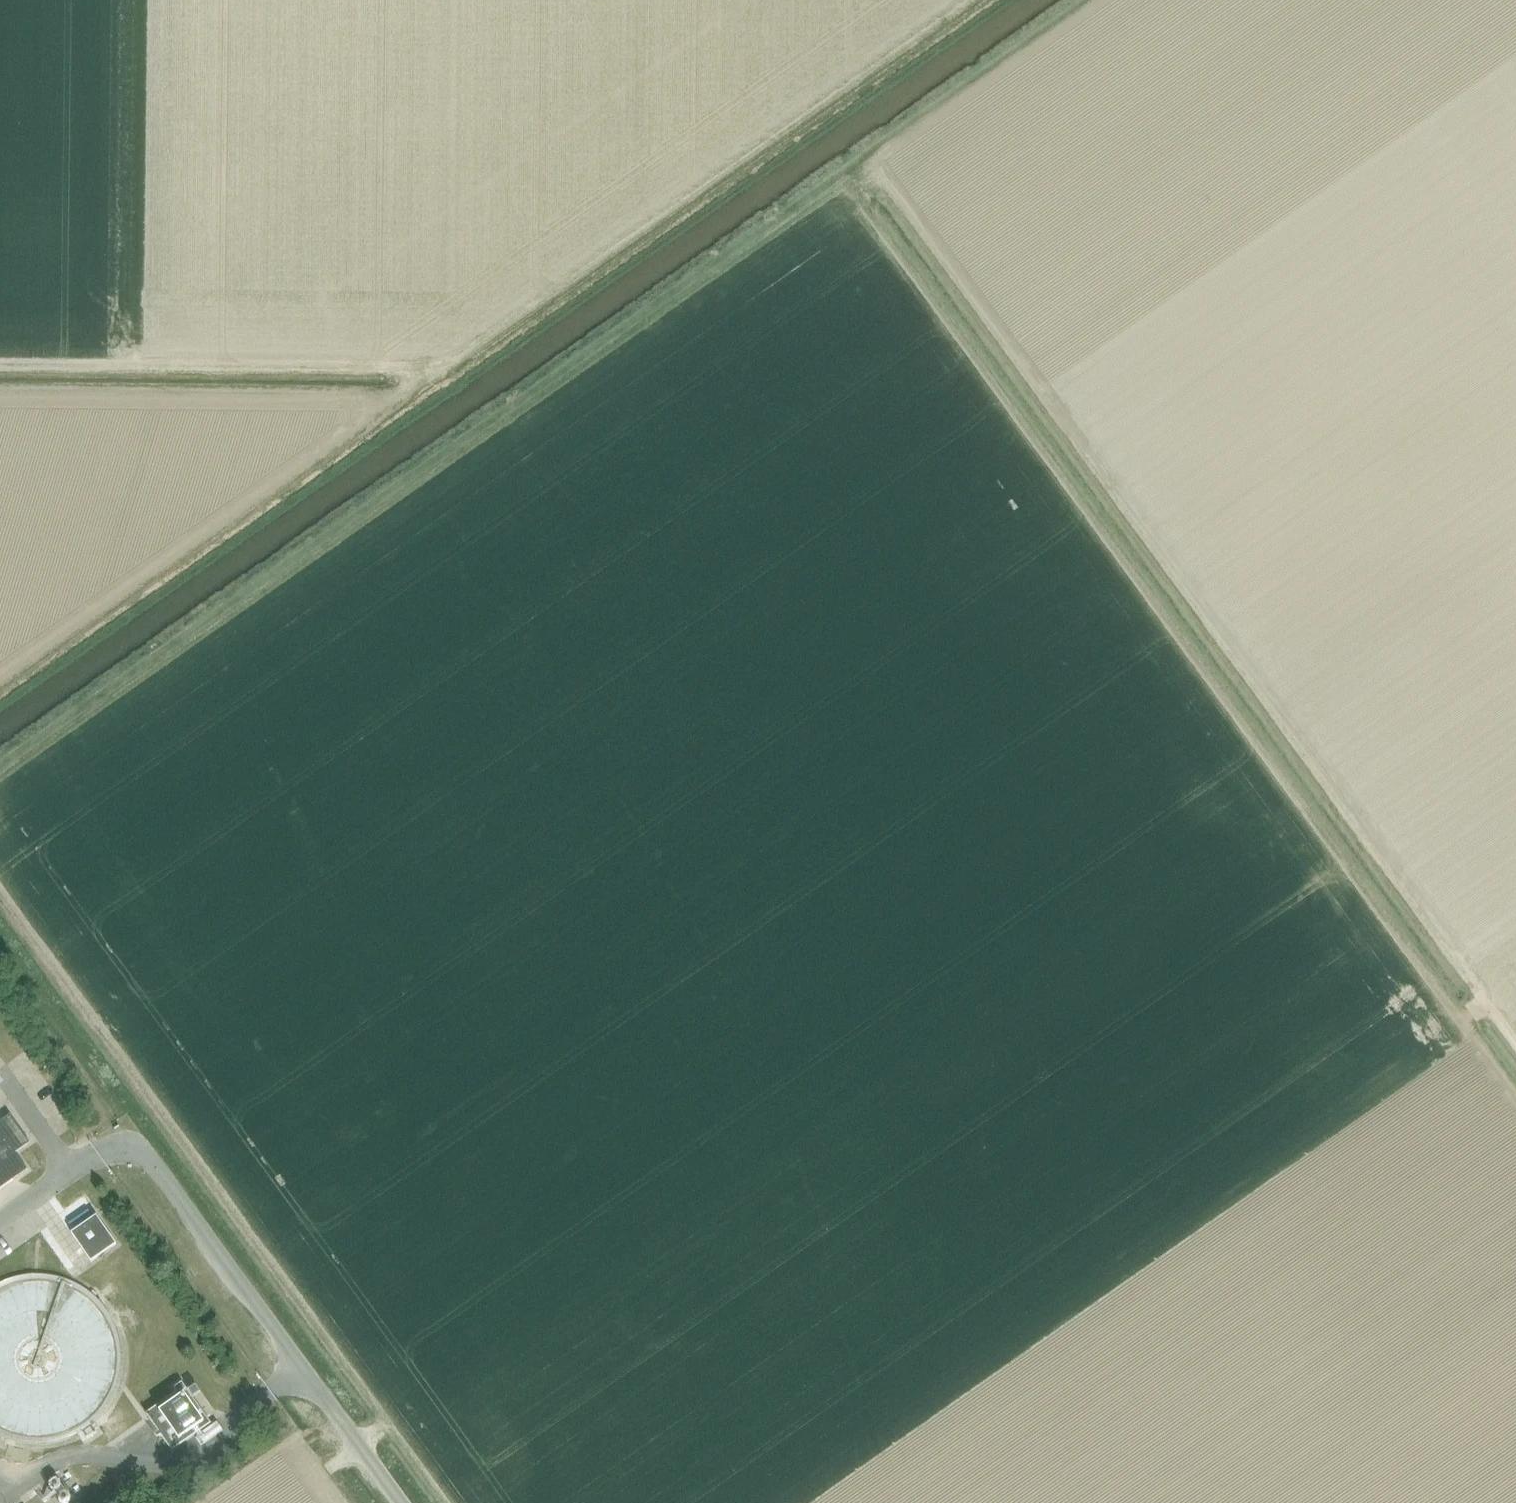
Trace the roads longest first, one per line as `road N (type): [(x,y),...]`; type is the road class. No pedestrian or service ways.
road 1 (unclassified): [(398,1502),(140,1144)]
road 2 (track): [(140,1144),(0,949)]

